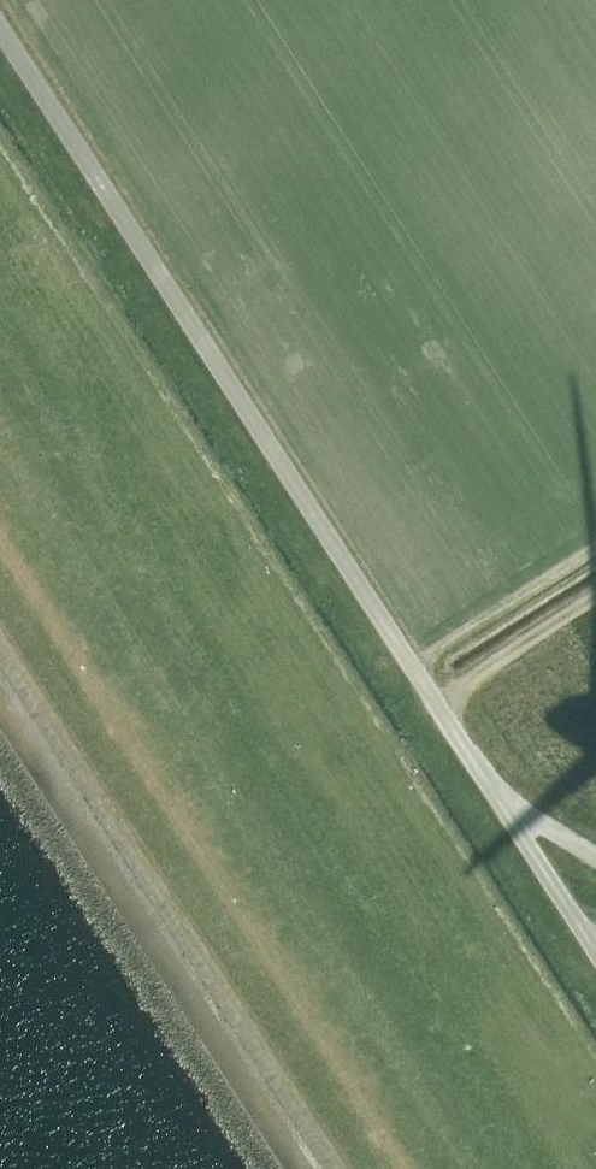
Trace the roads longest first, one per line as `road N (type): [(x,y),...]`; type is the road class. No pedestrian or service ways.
road 1 (unclassified): [(331,1168),(0,655)]

